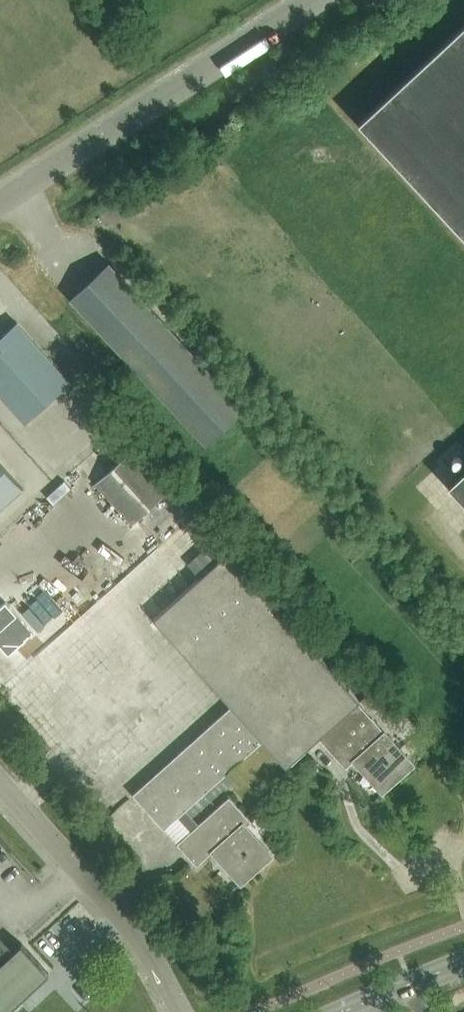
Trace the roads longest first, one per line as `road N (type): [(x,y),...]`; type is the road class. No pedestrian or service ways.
road 1 (residential): [(0,207),(316,0)]
road 2 (residential): [(183,1011),(125,921),(0,785)]
road 3 (tertiary): [(344,1011),(463,965)]

